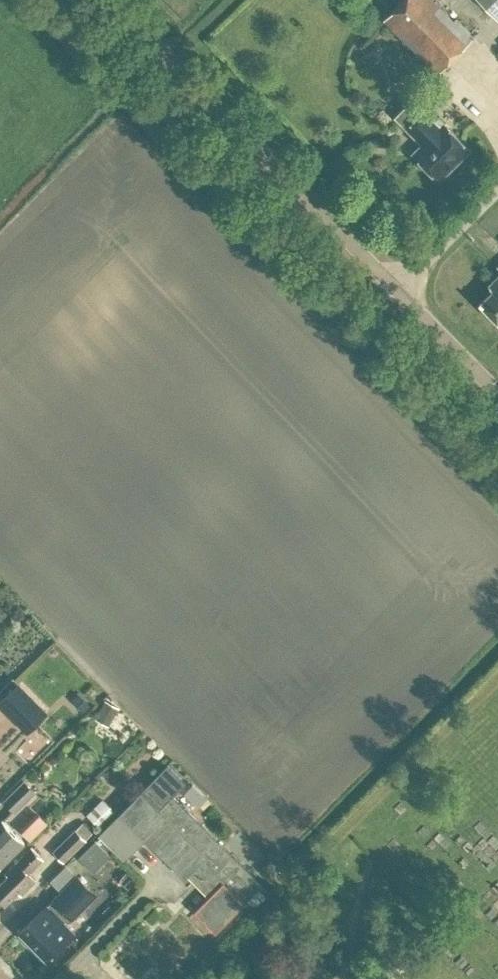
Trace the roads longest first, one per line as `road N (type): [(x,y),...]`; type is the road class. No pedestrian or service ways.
road 1 (residential): [(497,394),(116,0)]

